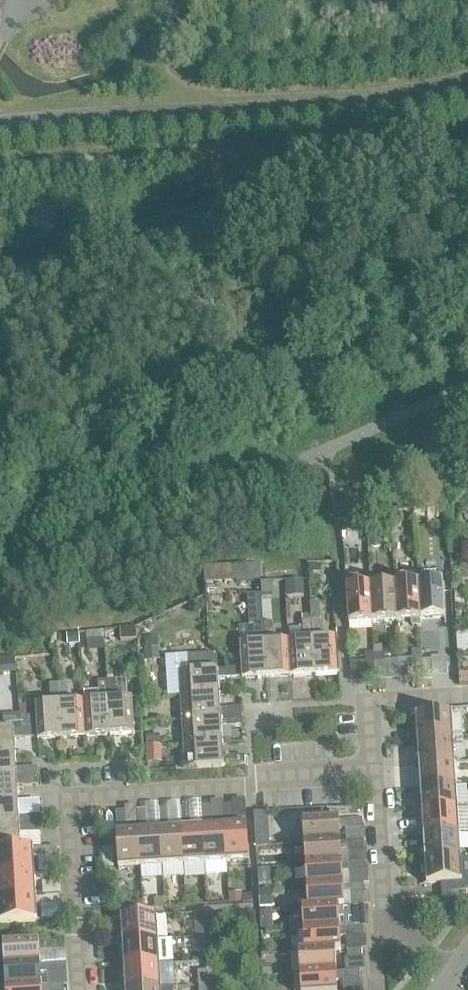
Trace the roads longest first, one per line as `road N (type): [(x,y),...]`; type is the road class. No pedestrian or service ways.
road 1 (residential): [(77,989),(69,798),(252,787),(266,773),(373,771)]
road 2 (residential): [(467,78),(382,97),(0,126)]
road 3 (residential): [(373,771),(383,925),(450,974)]
road 4 (residential): [(467,698),(372,706),(373,771)]

